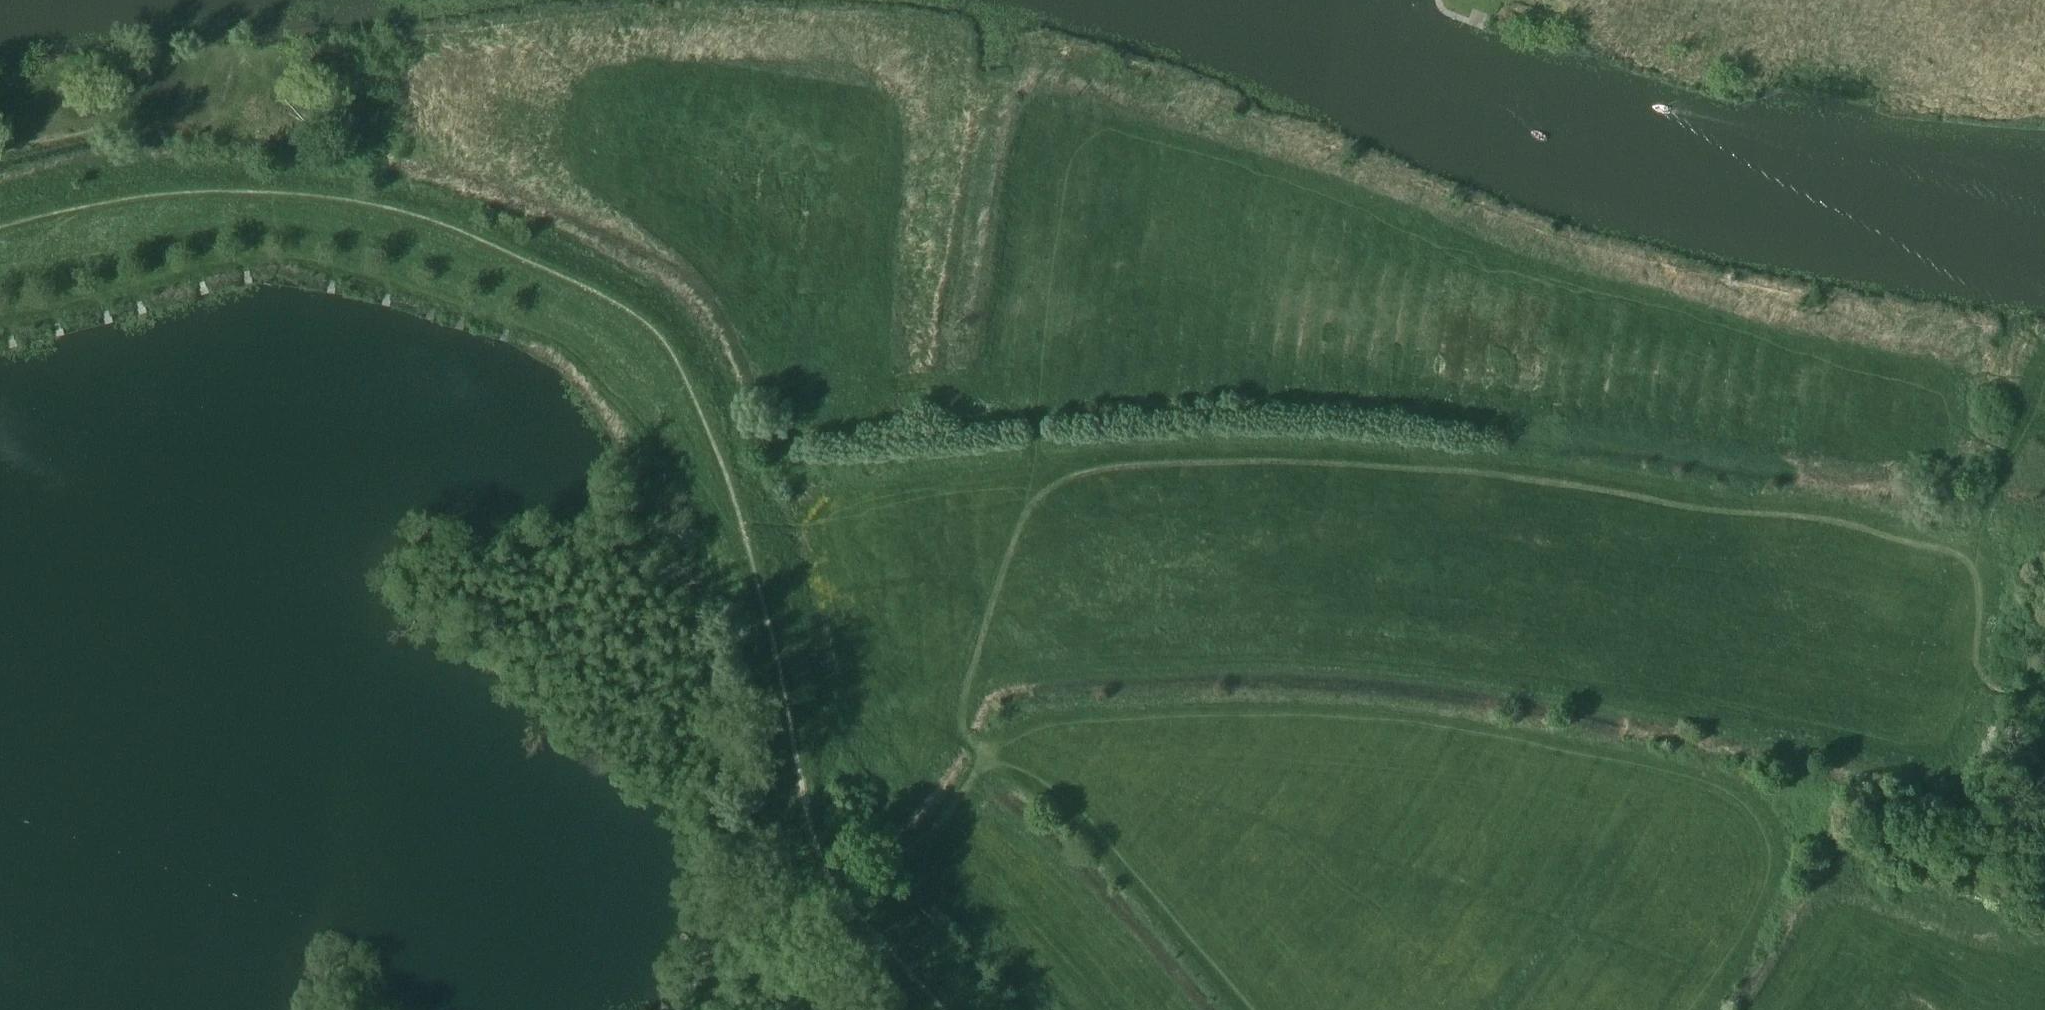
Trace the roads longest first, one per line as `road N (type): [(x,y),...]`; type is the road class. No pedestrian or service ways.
road 1 (track): [(1029,395),(1042,453),(956,730),(979,742),(956,802),(937,827),(835,882)]
road 2 (track): [(979,742),(1051,781),(1152,884),(1257,1009)]
road 3 (track): [(825,869),(730,928),(689,1009)]
road 4 (track): [(944,1009),(835,882)]

